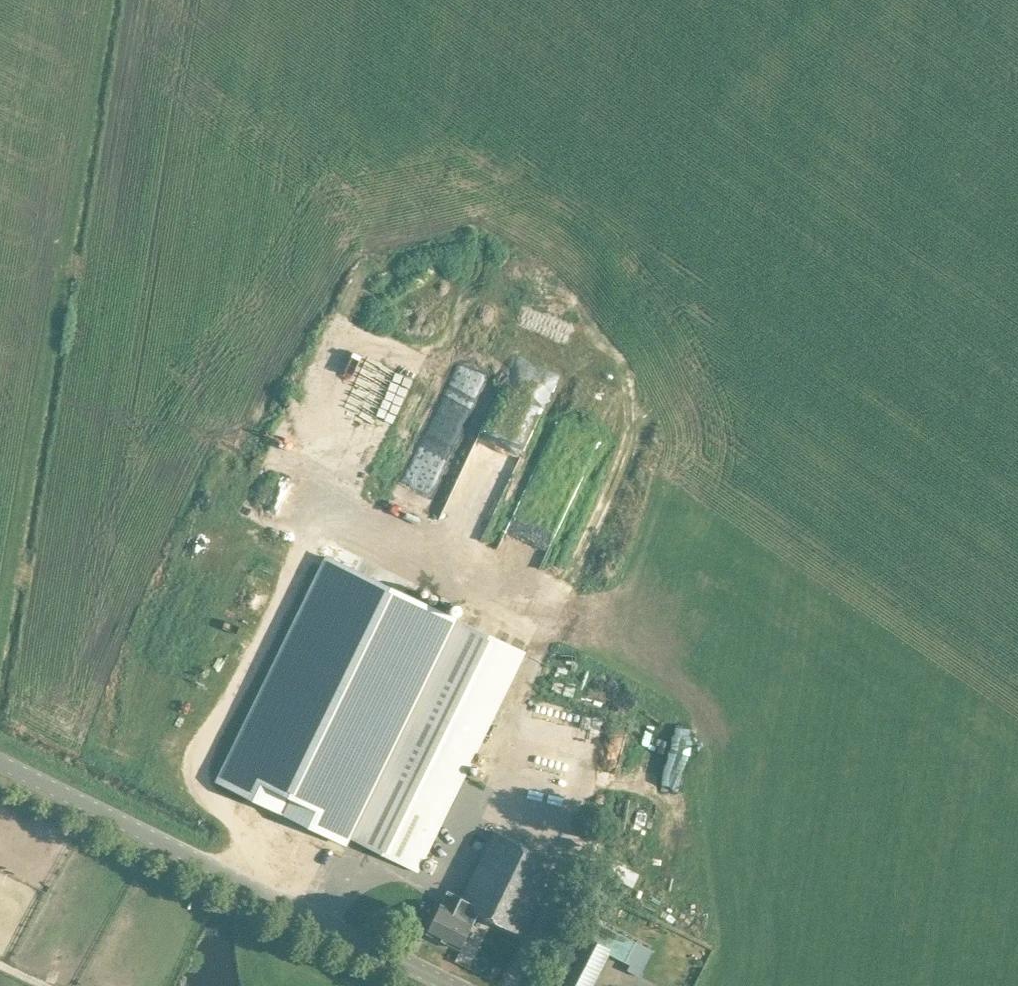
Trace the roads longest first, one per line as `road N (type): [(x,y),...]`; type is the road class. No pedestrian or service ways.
road 1 (unclassified): [(444,985),(0,768)]

